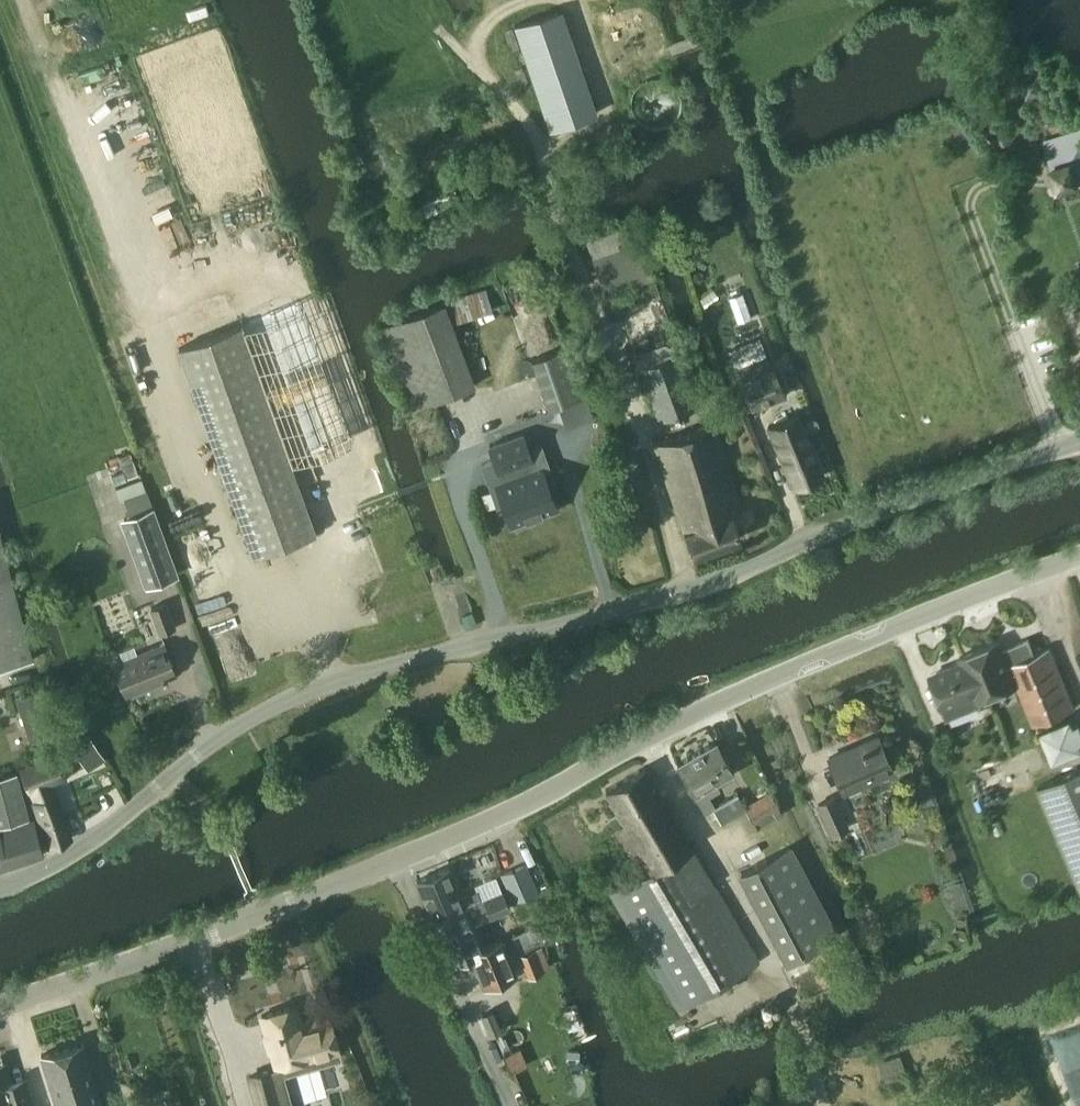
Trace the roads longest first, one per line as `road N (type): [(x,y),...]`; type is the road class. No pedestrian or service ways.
road 1 (tertiary): [(0,1010),(507,817),(651,737),(1079,558)]
road 2 (unclassified): [(127,814),(208,747),(292,695),(690,588),(1079,441)]
road 3 (track): [(506,637),(488,586),(281,620),(222,532),(21,0)]
road 4 (track): [(690,588),(600,293),(512,112),(438,33),(425,0)]
road 5 (track): [(127,814),(70,672),(0,689)]
road 6 (unclassified): [(127,814),(44,869),(0,884)]
road 7 (track): [(818,1105),(787,988)]

